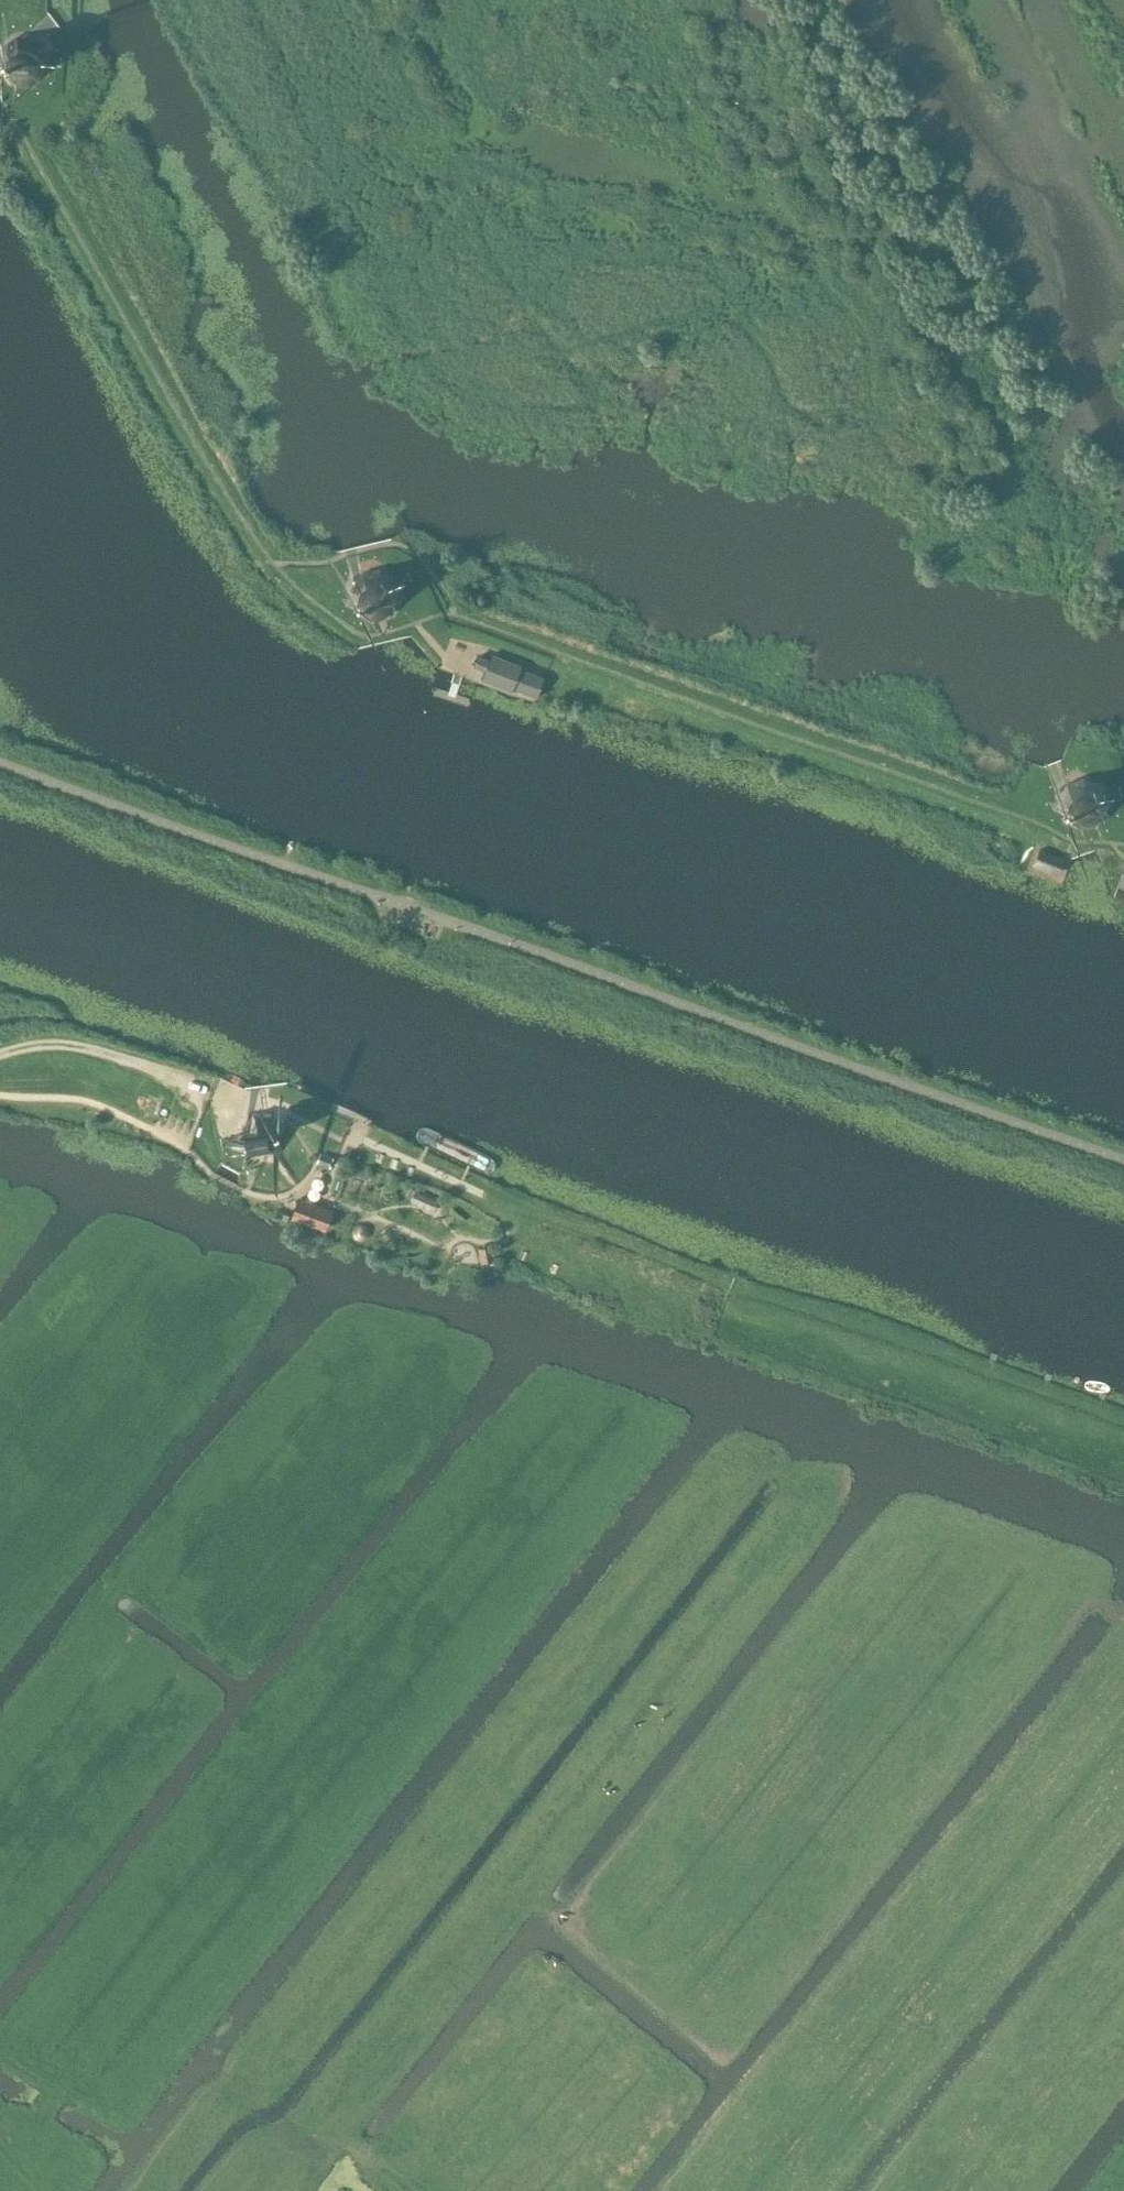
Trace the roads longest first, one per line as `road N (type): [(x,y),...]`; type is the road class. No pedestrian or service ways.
road 1 (track): [(210,1091),(83,1050),(48,1045),(0,1056)]
road 2 (track): [(411,2190),(337,2134),(265,2190)]

